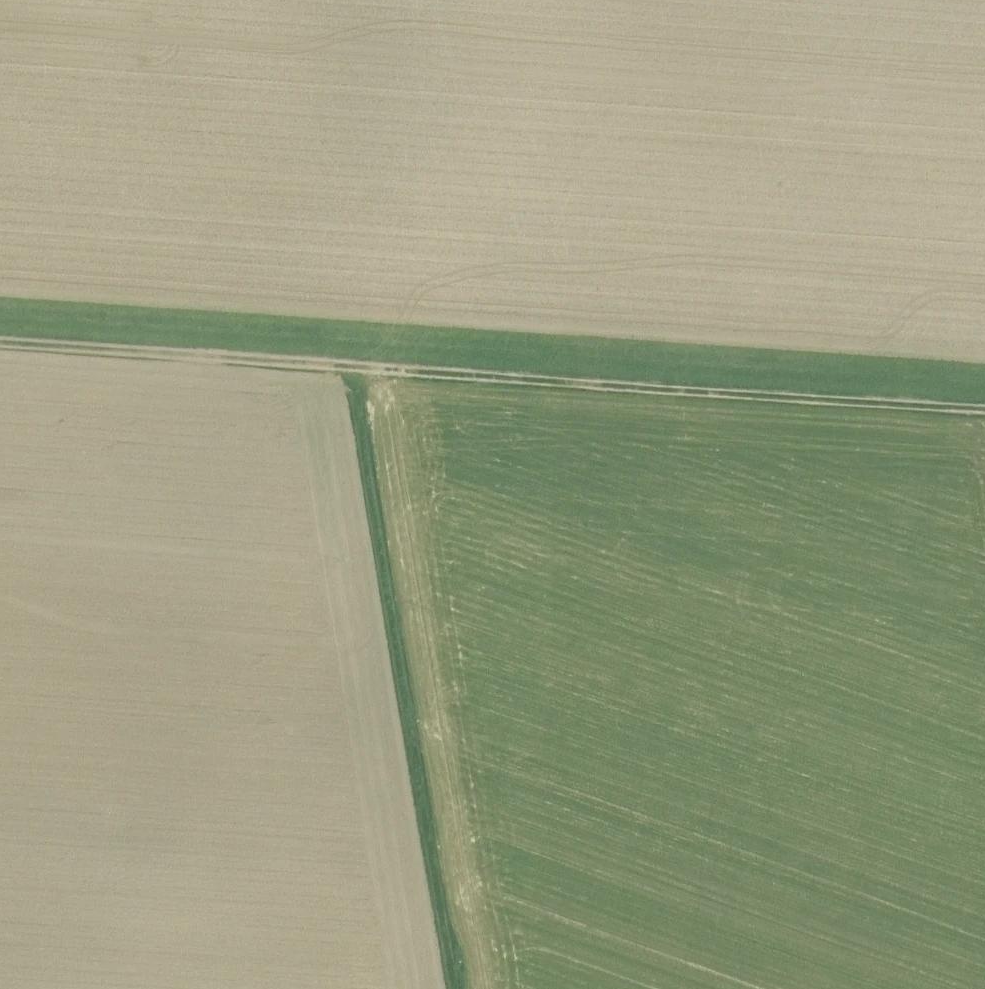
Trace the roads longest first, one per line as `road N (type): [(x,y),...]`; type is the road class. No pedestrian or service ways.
road 1 (track): [(0,342),(984,408)]
road 2 (track): [(350,367),(453,988)]

